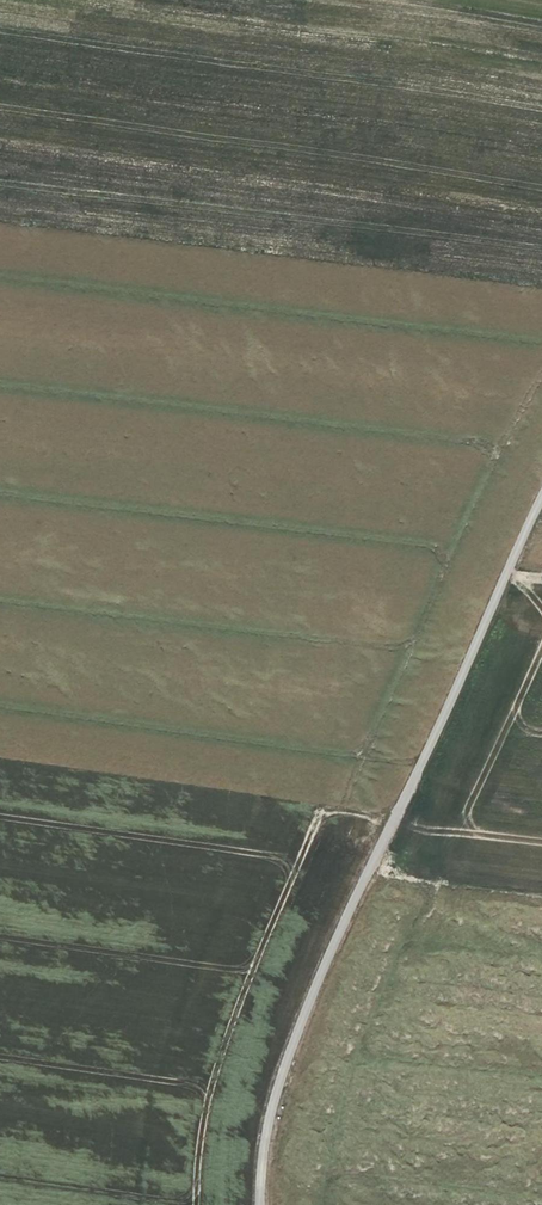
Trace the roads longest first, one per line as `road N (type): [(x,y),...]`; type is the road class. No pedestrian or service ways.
road 1 (residential): [(260,1204),(266,1137),(291,1053),(400,777),(541,491)]

